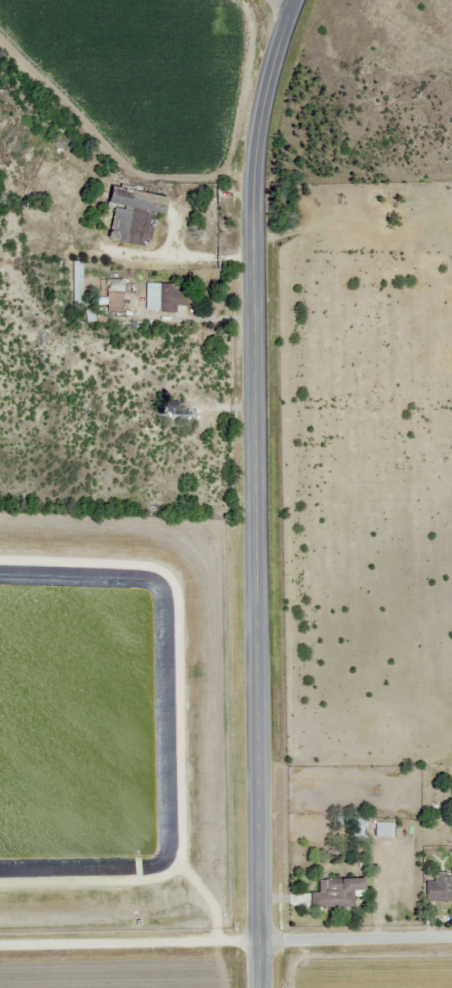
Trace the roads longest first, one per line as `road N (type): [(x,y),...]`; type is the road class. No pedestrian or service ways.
road 1 (secondary): [(260,987),(252,236)]
road 2 (residential): [(260,943),(0,947)]
road 3 (secondary): [(252,236),(259,122),(294,0)]
road 4 (residential): [(451,939),(260,943)]

